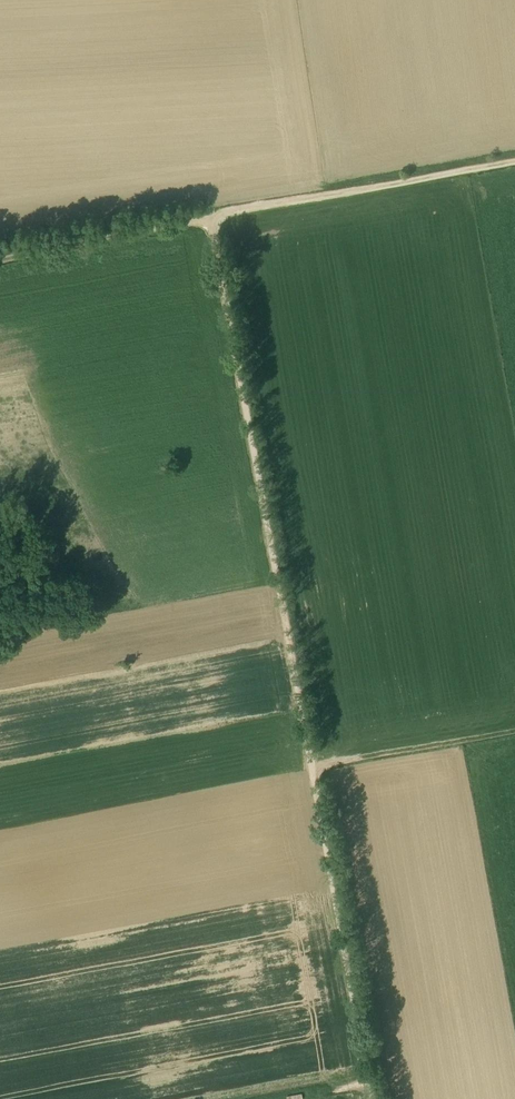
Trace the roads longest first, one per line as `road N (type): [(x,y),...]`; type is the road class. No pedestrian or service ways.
road 1 (track): [(371,1098),(209,222)]
road 2 (track): [(514,162),(0,258)]
road 3 (track): [(311,768),(514,733)]

